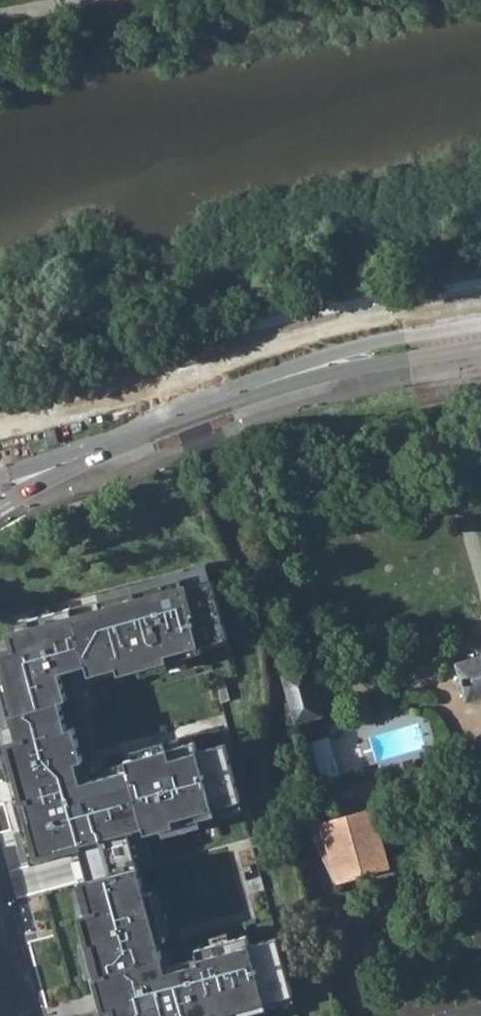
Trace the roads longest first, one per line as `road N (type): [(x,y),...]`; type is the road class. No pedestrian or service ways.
road 1 (secondary): [(480,334),(293,374),(0,488)]
road 2 (residential): [(307,854),(350,1015)]

